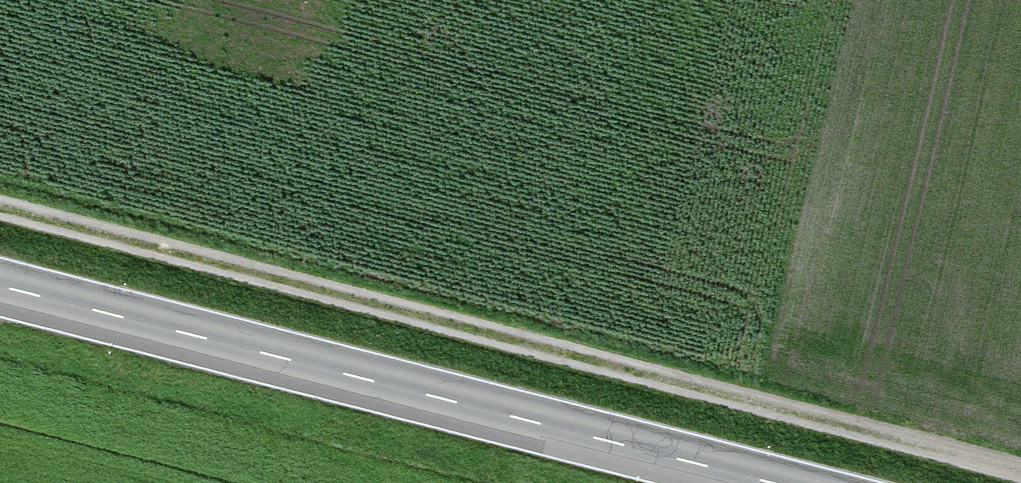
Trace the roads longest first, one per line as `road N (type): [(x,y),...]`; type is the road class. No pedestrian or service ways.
road 1 (track): [(0,213),(1020,478)]
road 2 (secondary): [(0,288),(769,482)]

